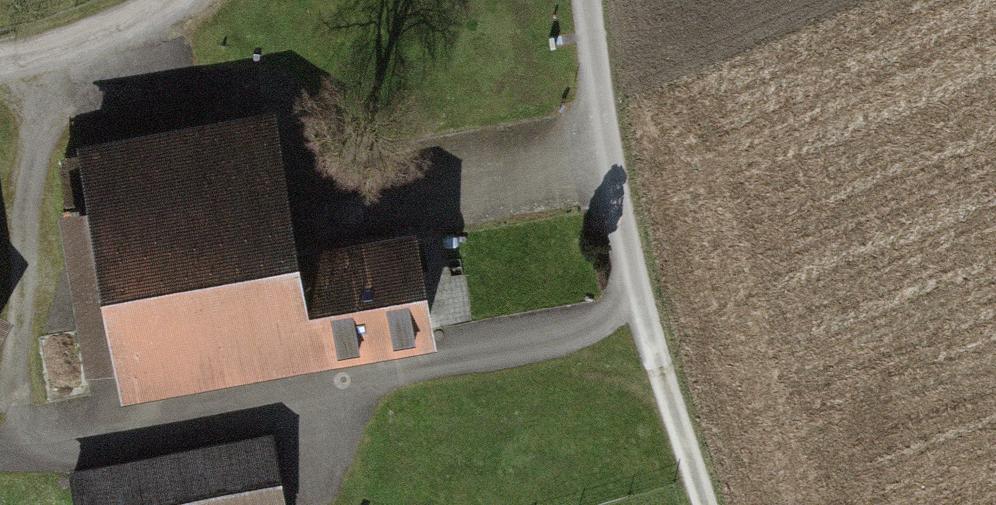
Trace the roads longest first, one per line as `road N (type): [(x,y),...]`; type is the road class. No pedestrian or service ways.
road 1 (track): [(0,453),(475,365),(644,305)]
road 2 (track): [(162,6),(197,92),(280,91),(317,165),(380,191),(614,145)]
road 3 (track): [(32,443),(12,371),(41,59)]
road 4 (track): [(644,305),(709,504)]
road 5 (track): [(172,0),(105,34),(0,69)]

